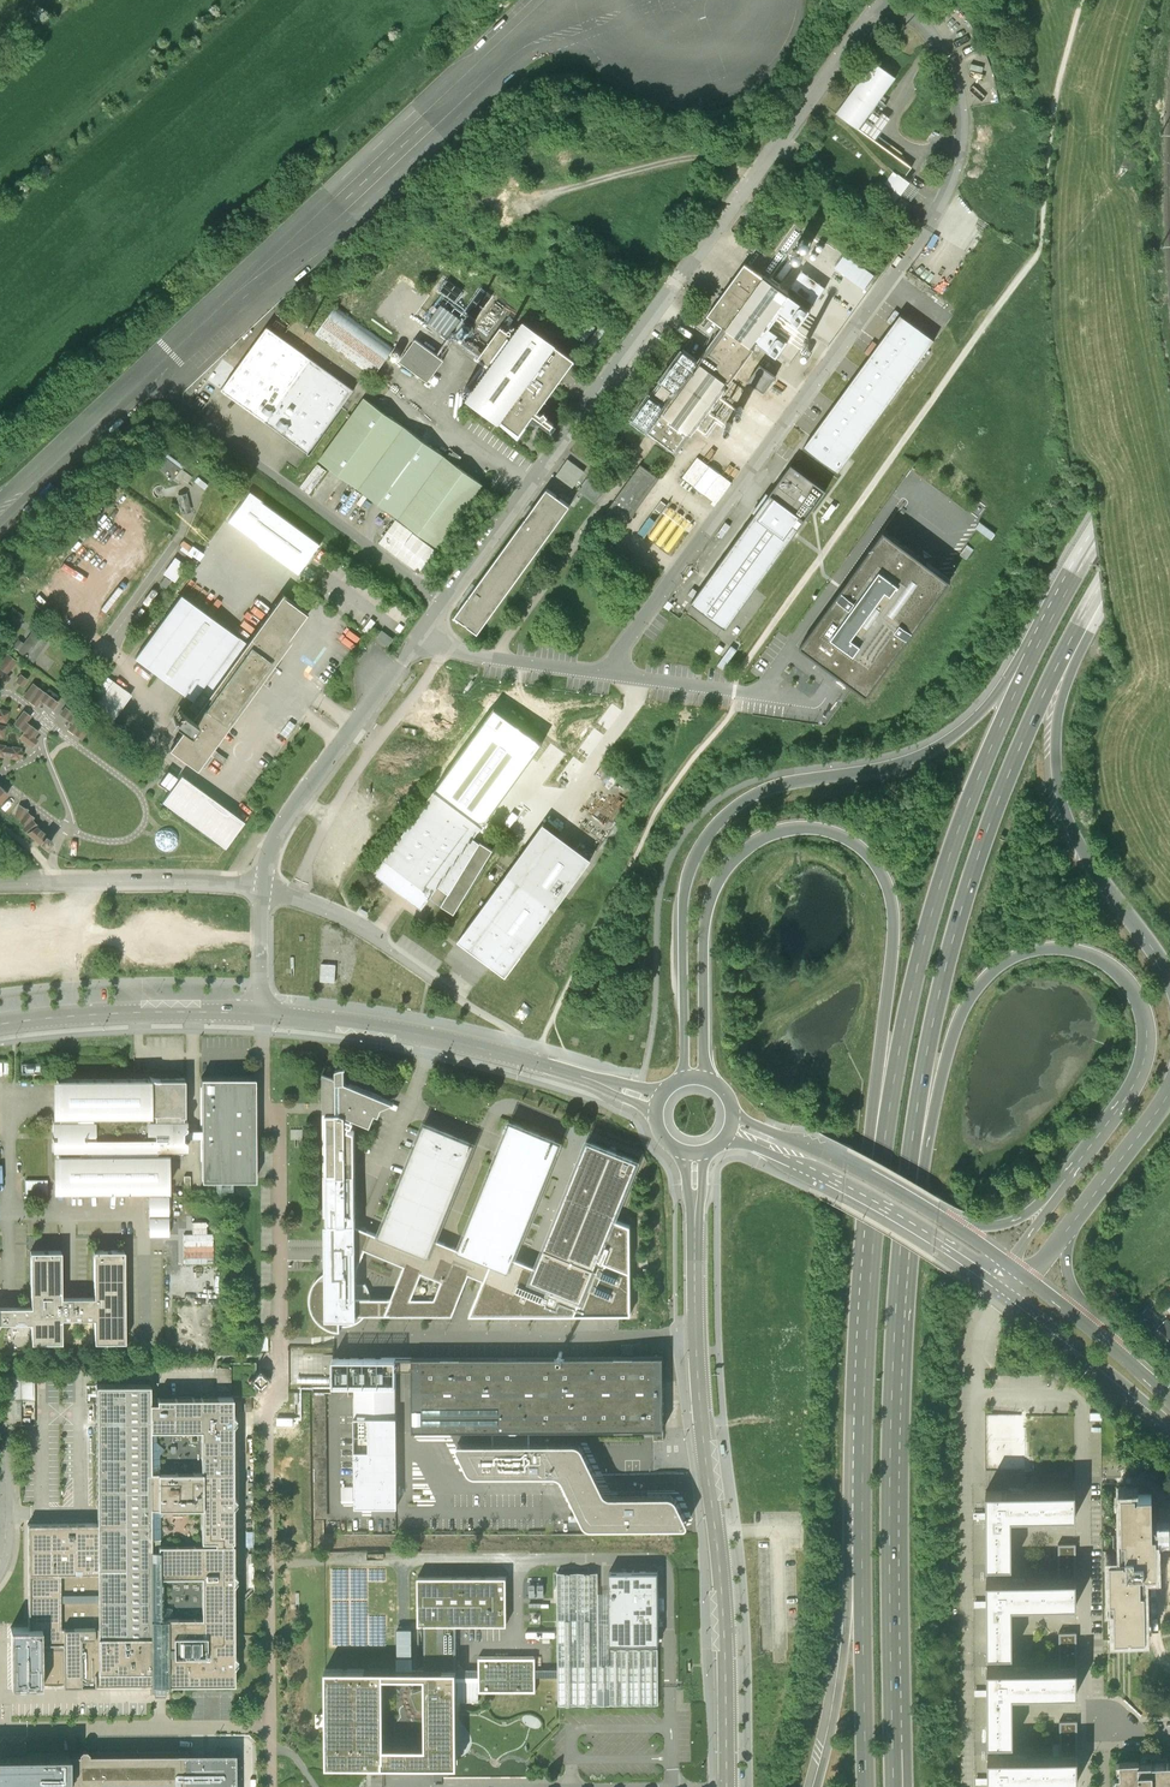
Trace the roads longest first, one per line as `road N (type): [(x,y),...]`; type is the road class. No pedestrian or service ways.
road 1 (track): [(985,327),(738,673),(732,712),(659,809),(532,1061)]
road 2 (unclassified): [(893,0),(930,31),(958,92),(960,146),(949,184),(927,231),(627,640),(613,674)]
road 3 (unclassified): [(427,630),(888,0)]
road 4 (trunk): [(1097,534),(991,703),(958,735),(903,765),(770,788),(713,830),(684,897),(684,1076)]
road 5 (trunk): [(705,1076),(704,943),(712,889),(740,851),(772,835),(805,827),(839,833),(885,879),(893,908),(868,1146),(869,1238)]
road 6 (trunk): [(1097,534),(1032,655),(931,912),(869,1238)]
road 7 (trunk): [(904,1260),(914,1118),(961,910),(1021,745),(1103,583)]
road 8 (trunk): [(904,1260),(947,1053),(969,1002),(995,969),(1025,952),(1060,948),(1096,955),(1124,975),(1145,1022),(1146,1052),(1133,1090),(1065,1180)]
road 9 (tertiary): [(694,1234),(700,1397),(724,1633),(727,1786)]
road 10 (trunk): [(1169,977),(1073,836),(1058,777),(1060,712),(1103,583)]
road 11 (trunk): [(891,1674),(904,1260)]
road 12 (track): [(1082,0),(1054,102),(1043,242),(985,327)]
road 13 (tertiary): [(261,1014),(418,1034),(588,1078)]
road 14 (unclassified): [(263,888),(271,846),(291,810),(427,630)]
road 15 (tertiary): [(729,1138),(845,1189),(995,1283)]
road 16 (trunk): [(860,1513),(816,1786)]
road 17 (trunk): [(869,1238),(860,1513)]
road 18 (trunk): [(860,1513),(866,1786)]
road 19 (unclassified): [(263,888),(0,885)]
road 20 (tertiary): [(0,1024),(105,1014),(261,1014)]
road 21 (tertiary): [(948,1224),(847,1164),(736,1116)]
road 22 (unclassified): [(448,986),(338,914),(263,888)]
road 23 (tertiary): [(1013,1297),(1169,1426)]
road 24 (unclassified): [(427,630),(477,655),(613,674)]
road 25 (trunk): [(1074,1222),(1169,1094)]
road 26 (unclassified): [(613,674),(759,693)]
road 27 (trunk): [(1169,419),(1097,534)]
road 28 (trunk): [(1065,1180),(1007,1224),(948,1224)]
road 29 (trunk): [(1103,1341),(1067,1269),(1074,1222)]
road 30 (unclassified): [(261,1014),(263,888)]
road 31 (trunk): [(1103,583),(1169,483)]
road 32 (unclassified): [(0,1444),(0,1563)]

